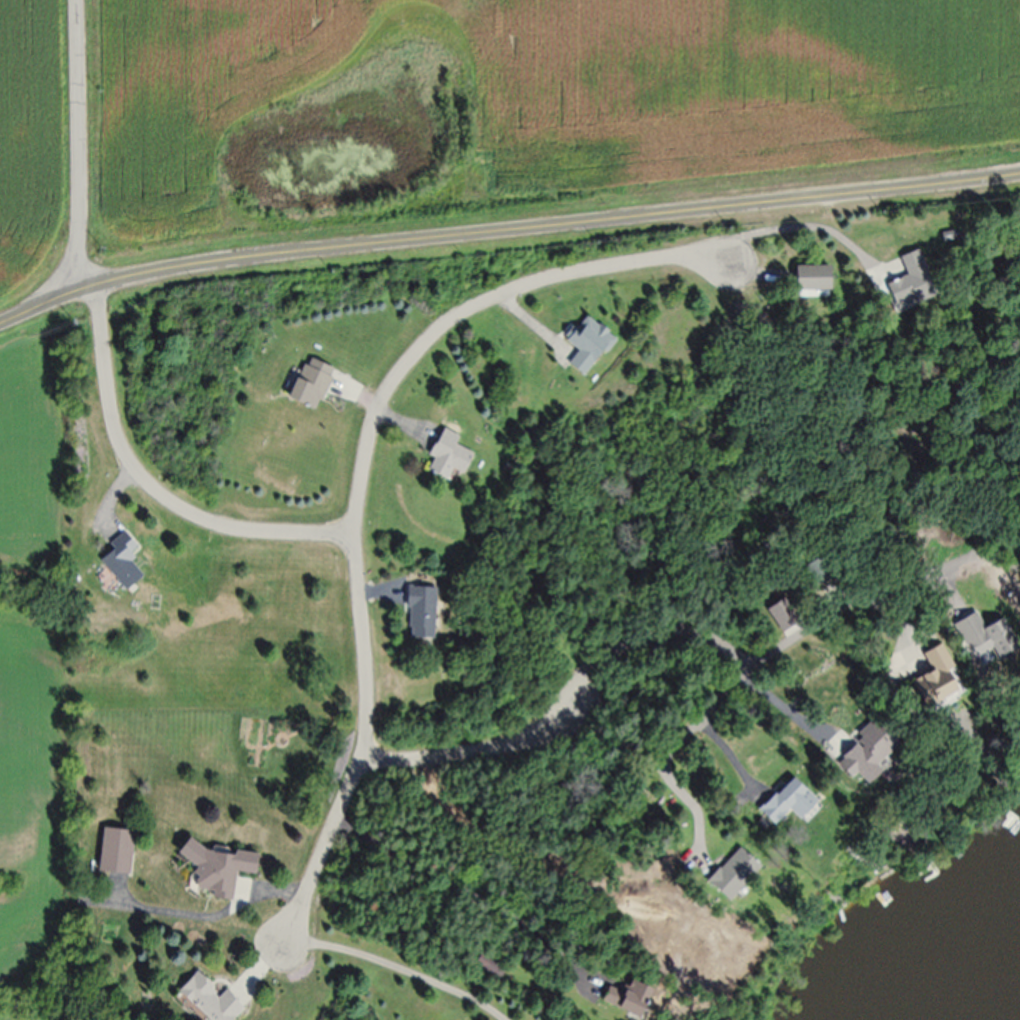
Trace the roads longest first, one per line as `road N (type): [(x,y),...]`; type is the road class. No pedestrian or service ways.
road 1 (tertiary): [(0,322),(138,275),(1019,174)]
road 2 (residential): [(287,948),(366,738),(359,513),(376,419),(391,388),(460,316),(522,288),(670,257),(719,261)]
road 3 (residential): [(360,761),(419,759),(518,739),(556,715),(610,655),(645,635),(674,635),(742,670)]
road 4 (residential): [(100,315),(115,425),(159,492),(240,528),(358,533)]
road 5 (residential): [(32,309),(77,241),(77,0)]

